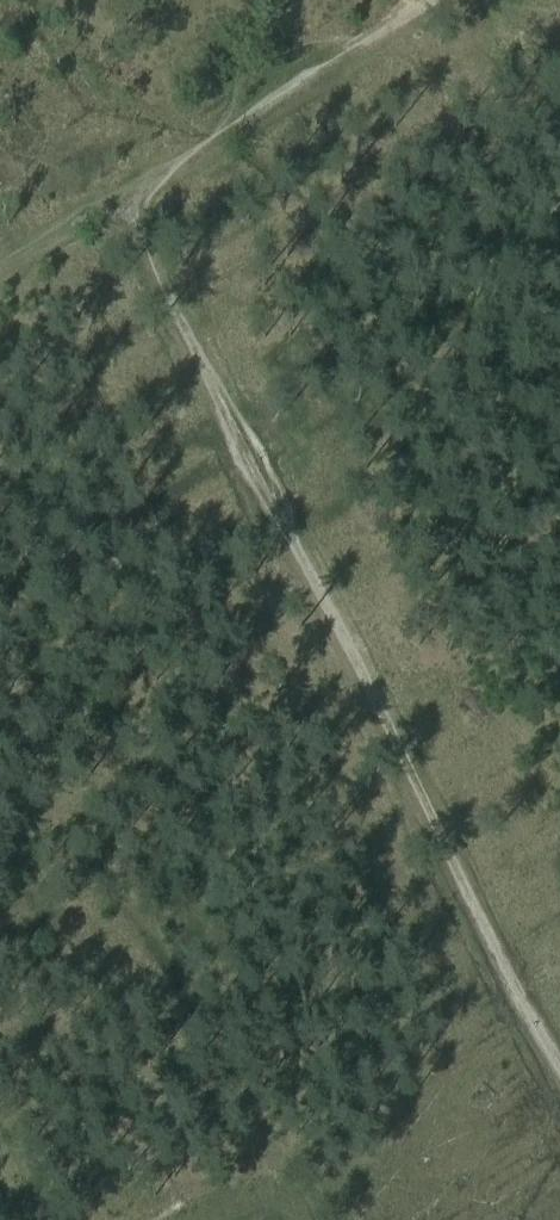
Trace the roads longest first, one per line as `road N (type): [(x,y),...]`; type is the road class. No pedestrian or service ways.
road 1 (track): [(277,542),(559,1093)]
road 2 (track): [(135,194),(277,542)]
road 3 (track): [(435,0),(135,194)]
road 4 (track): [(277,542),(0,706)]
road 5 (track): [(135,194),(0,275)]

